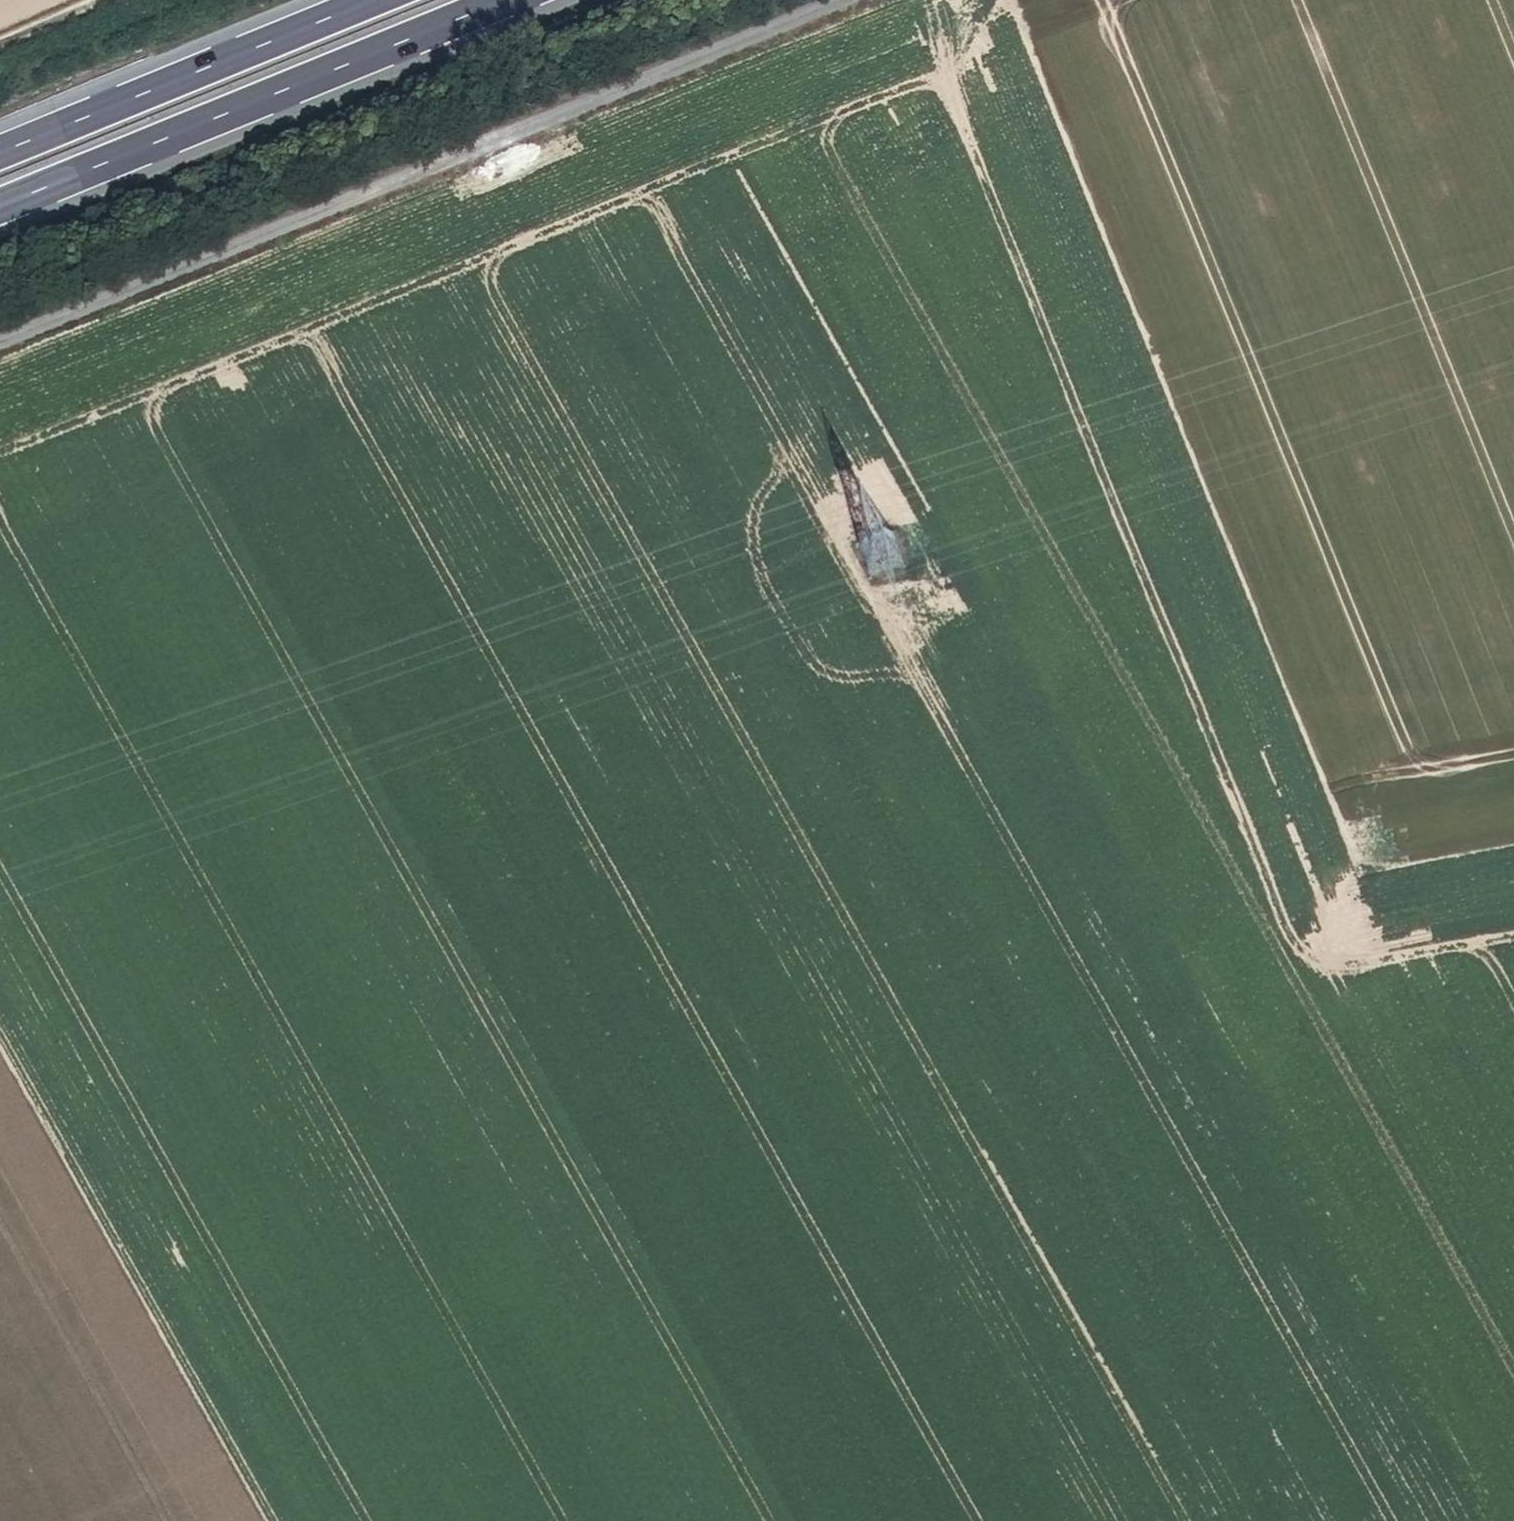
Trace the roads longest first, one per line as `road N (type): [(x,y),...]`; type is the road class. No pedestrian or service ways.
road 1 (unclassified): [(0,346),(850,0)]
road 2 (trunk): [(0,202),(496,0)]
road 3 (trunk): [(369,0),(0,150)]

